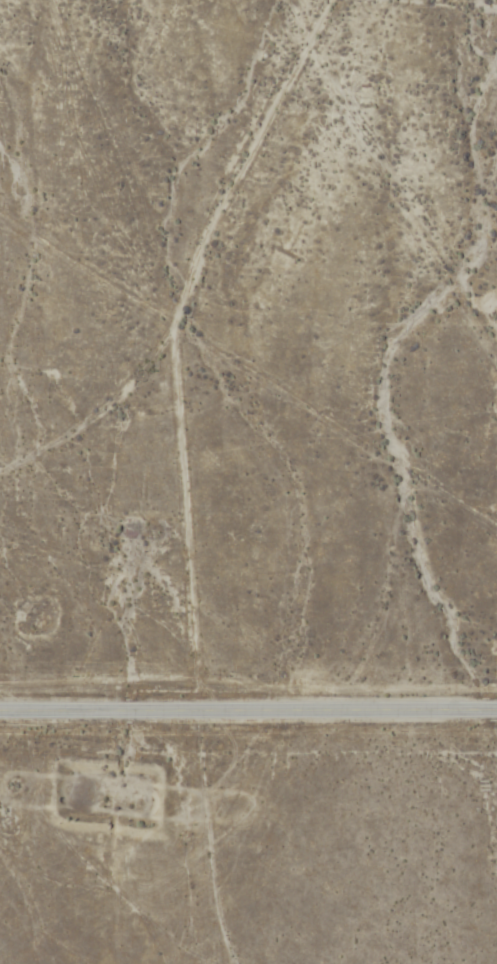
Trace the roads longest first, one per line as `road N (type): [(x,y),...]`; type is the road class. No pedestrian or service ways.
road 1 (tertiary): [(0,715),(496,714)]

